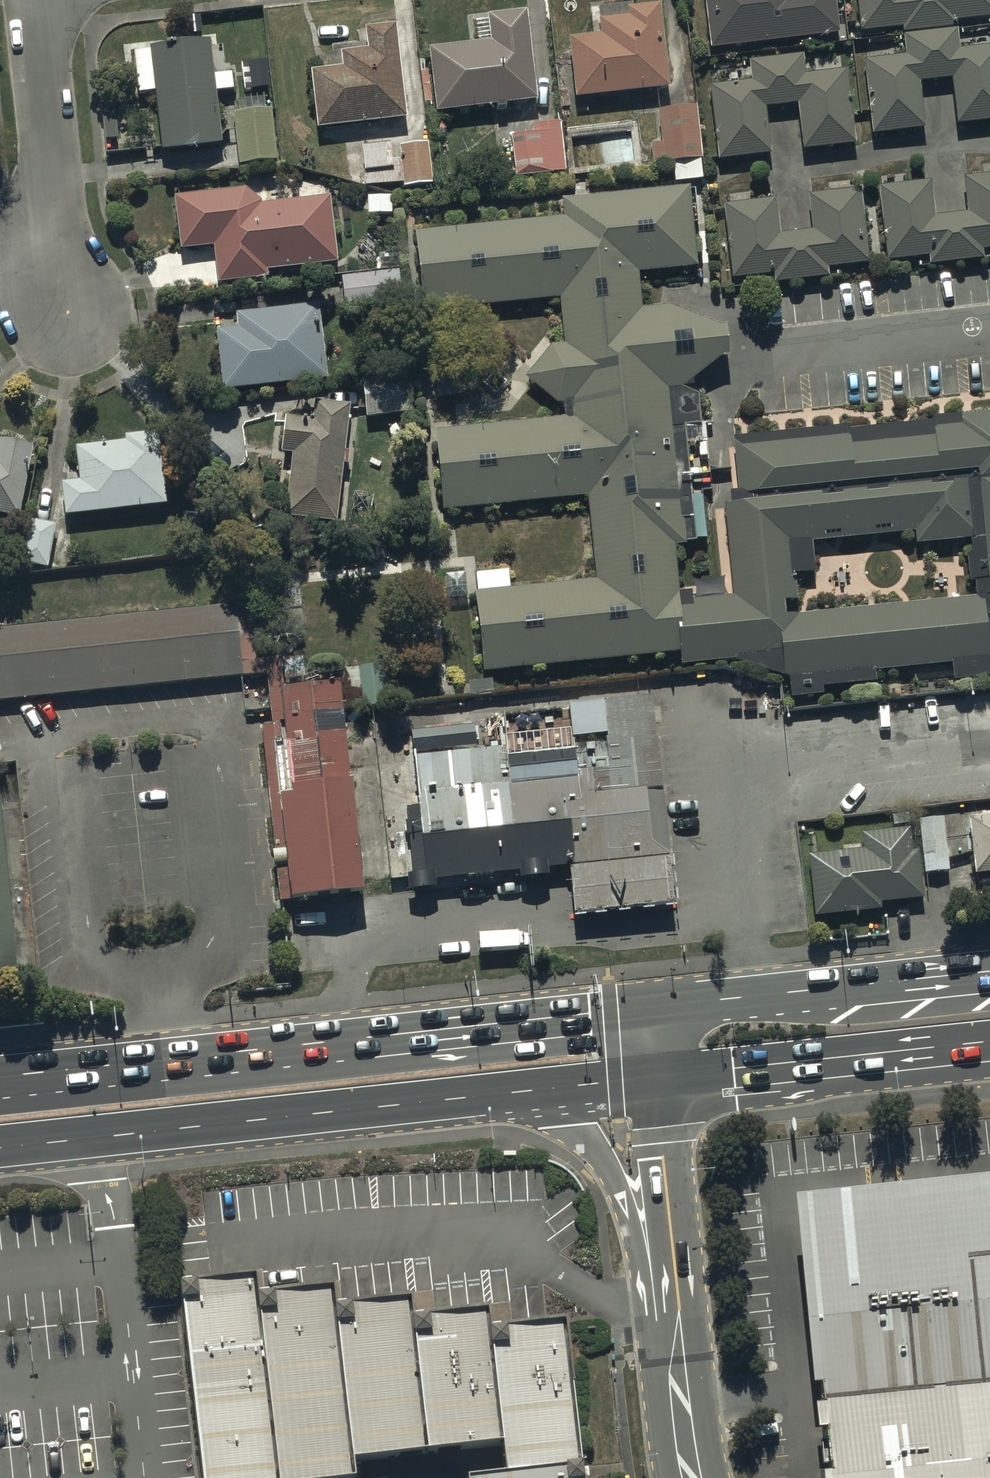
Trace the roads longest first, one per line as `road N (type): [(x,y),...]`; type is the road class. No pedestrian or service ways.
road 1 (primary): [(0,1076),(648,1007)]
road 2 (primary): [(489,1092),(0,1145)]
road 3 (primary): [(648,1007),(989,971)]
road 4 (unclassified): [(678,1293),(639,1246),(618,1186),(587,1140),(489,1092)]
road 5 (primary): [(878,1051),(782,1099),(714,1106),(661,1127)]
road 6 (primary): [(878,1051),(656,1075)]
road 7 (residential): [(37,0),(55,186)]
road 8 (unclassified): [(693,1477),(678,1293)]
road 9 (primary): [(656,1075),(489,1092)]
road 10 (unclassified): [(678,1293),(661,1127)]
road 11 (residential): [(55,186),(69,306)]

